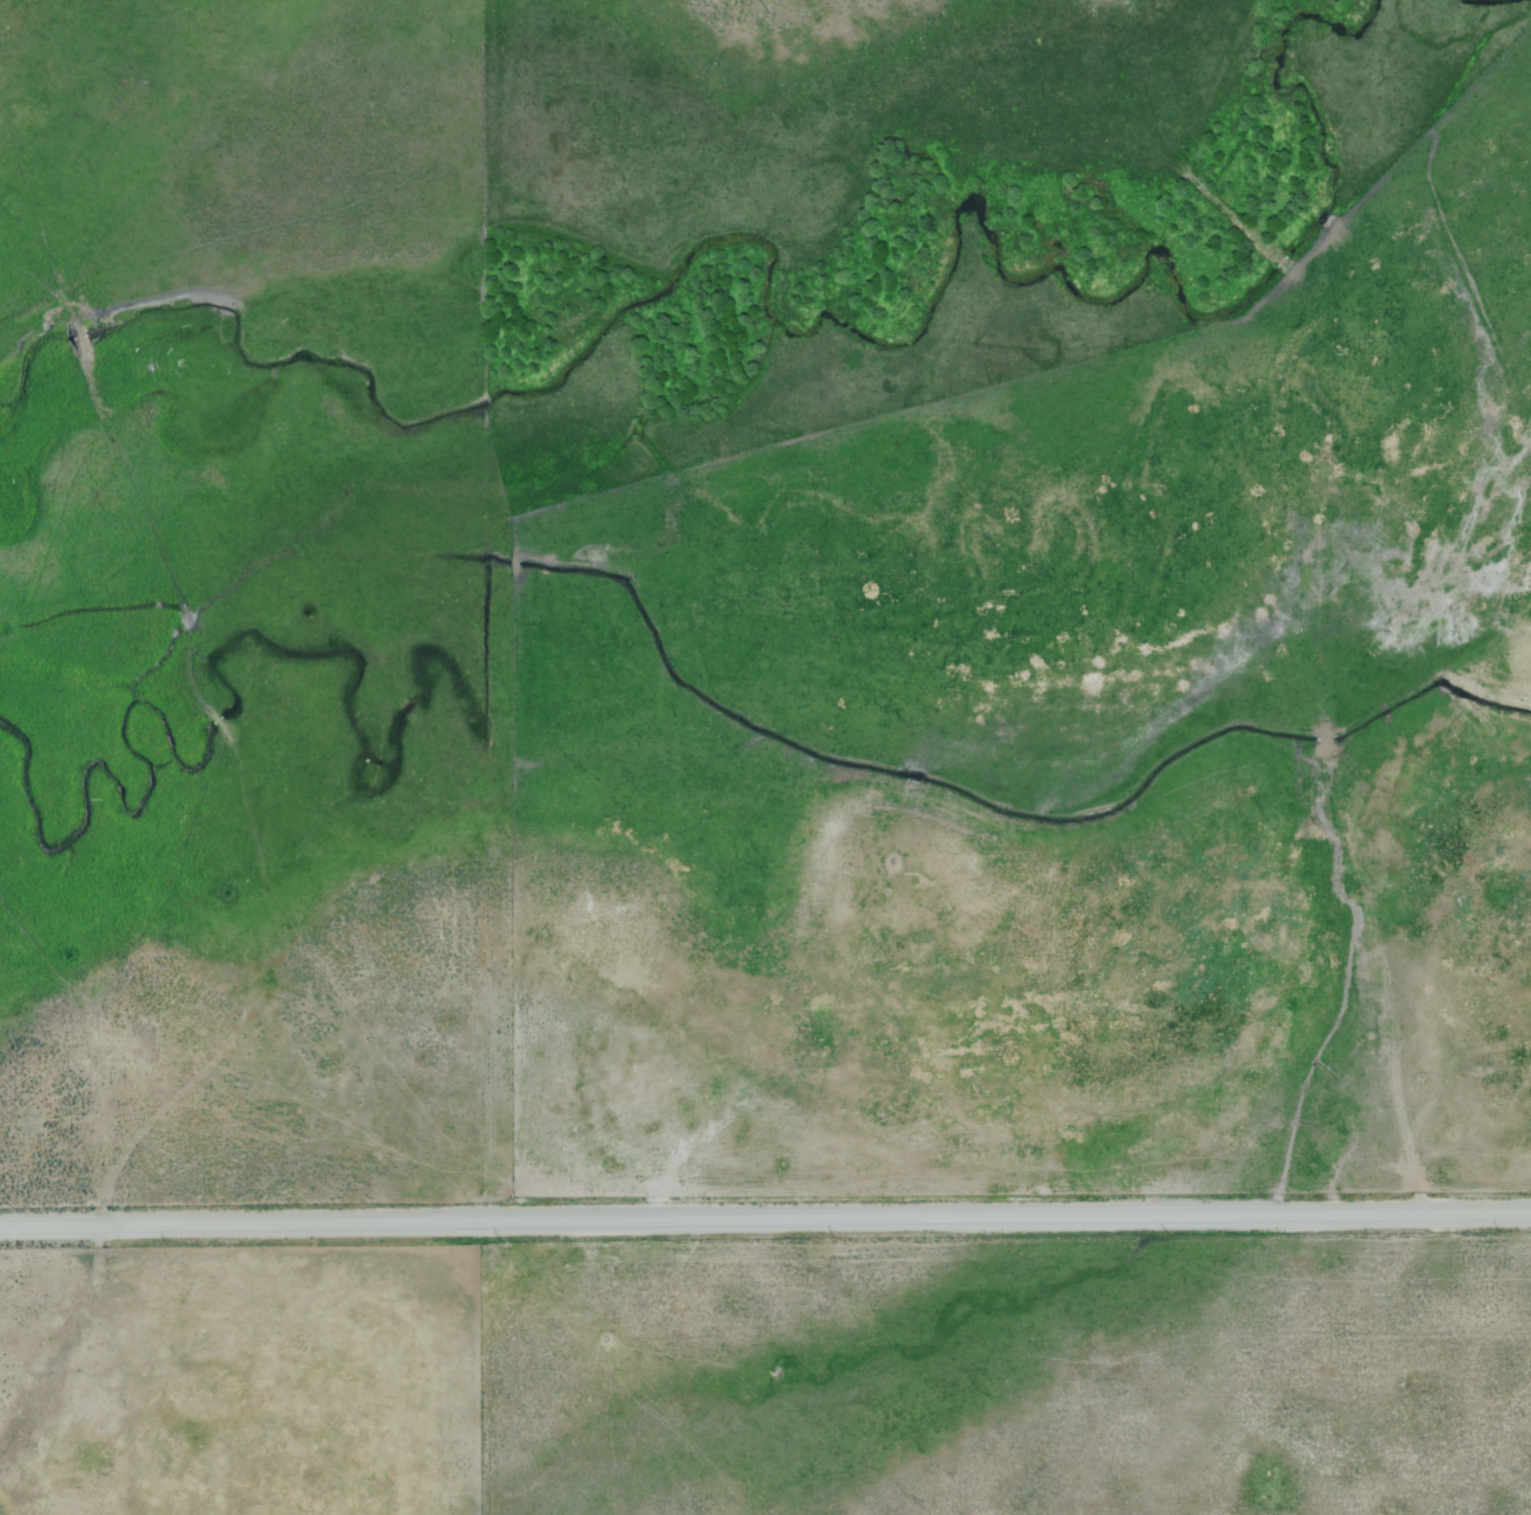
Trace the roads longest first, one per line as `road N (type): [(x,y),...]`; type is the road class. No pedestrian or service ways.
road 1 (residential): [(0,1286),(1530,1255)]

